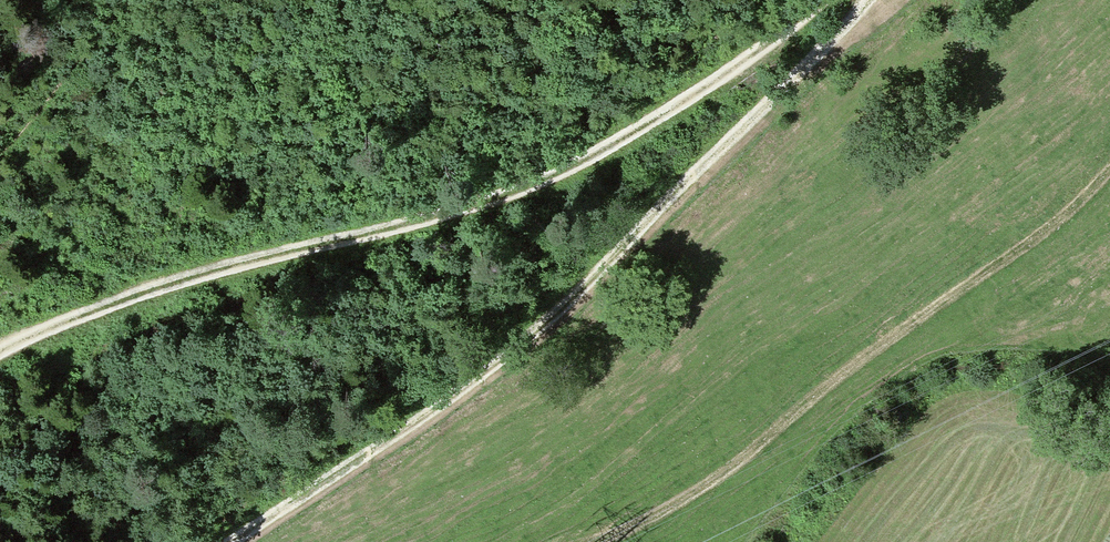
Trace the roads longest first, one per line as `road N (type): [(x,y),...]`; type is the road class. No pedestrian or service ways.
road 1 (track): [(0,358),(133,299),(450,214),(545,181),(716,85),(827,0)]
road 2 (track): [(239,541),(331,486),(560,314),(811,74),(877,0)]
road 3 (track): [(594,541),(668,510),(719,476),(881,343),(1061,226),(1109,172)]

